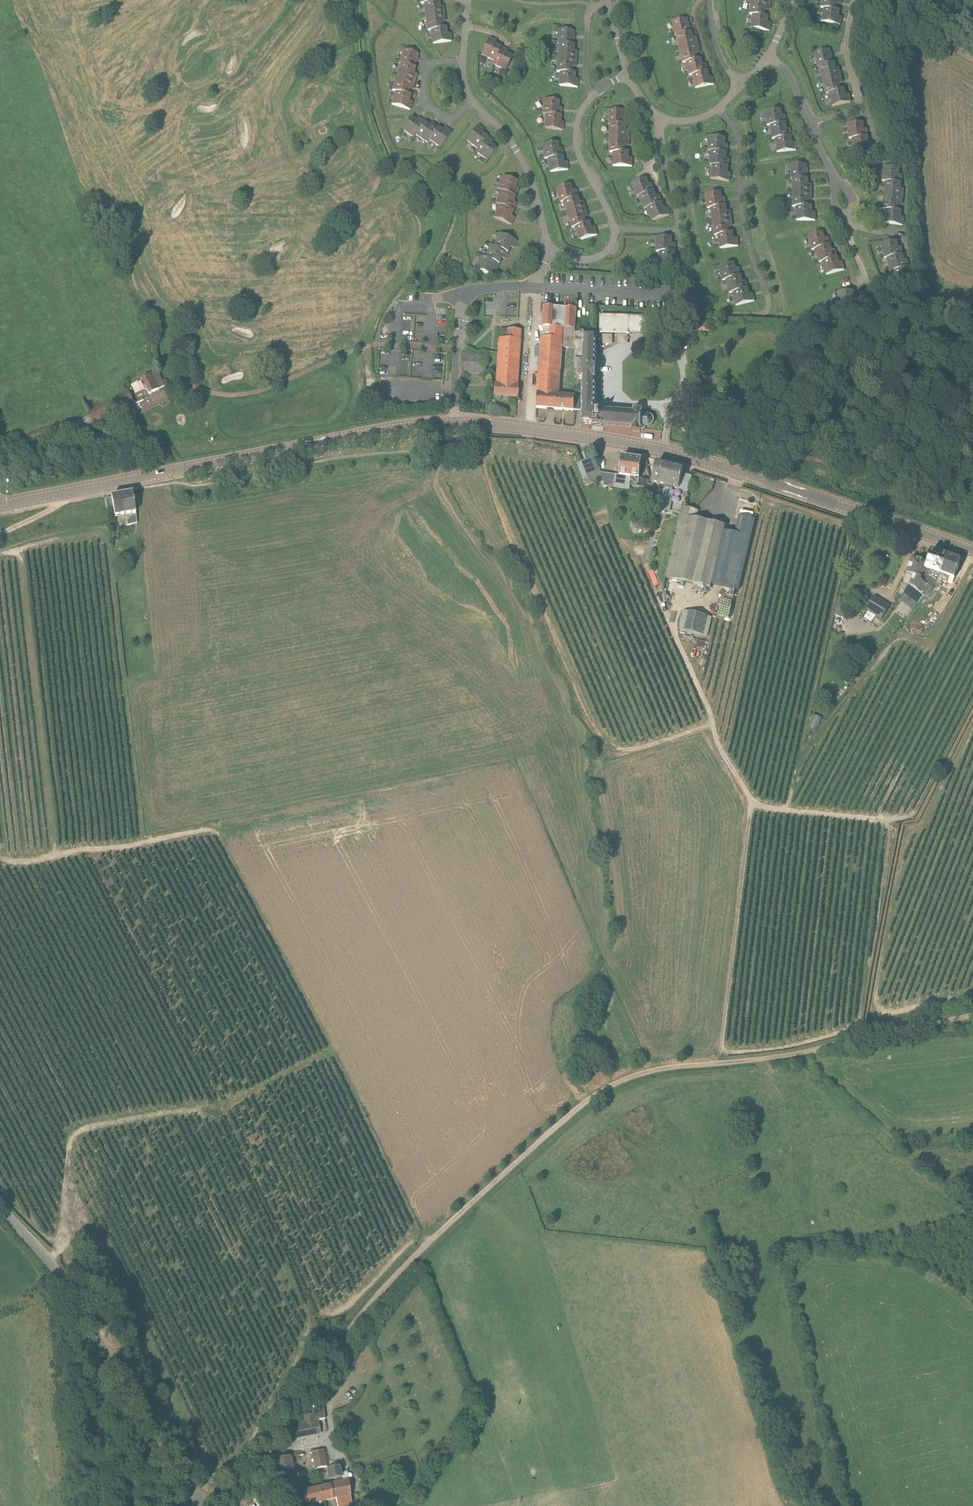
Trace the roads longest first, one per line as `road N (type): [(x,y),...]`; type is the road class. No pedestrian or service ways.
road 1 (tertiary): [(972,550),(660,451),(452,422),(0,505)]
road 2 (track): [(255,1462),(391,1283),(591,1098),(657,1069),(862,1038)]
road 3 (unclassified): [(194,1505),(62,1278),(0,1206)]
road 4 (track): [(790,382),(770,417),(727,414),(709,397),(720,348),(761,334),(792,356),(795,371)]

